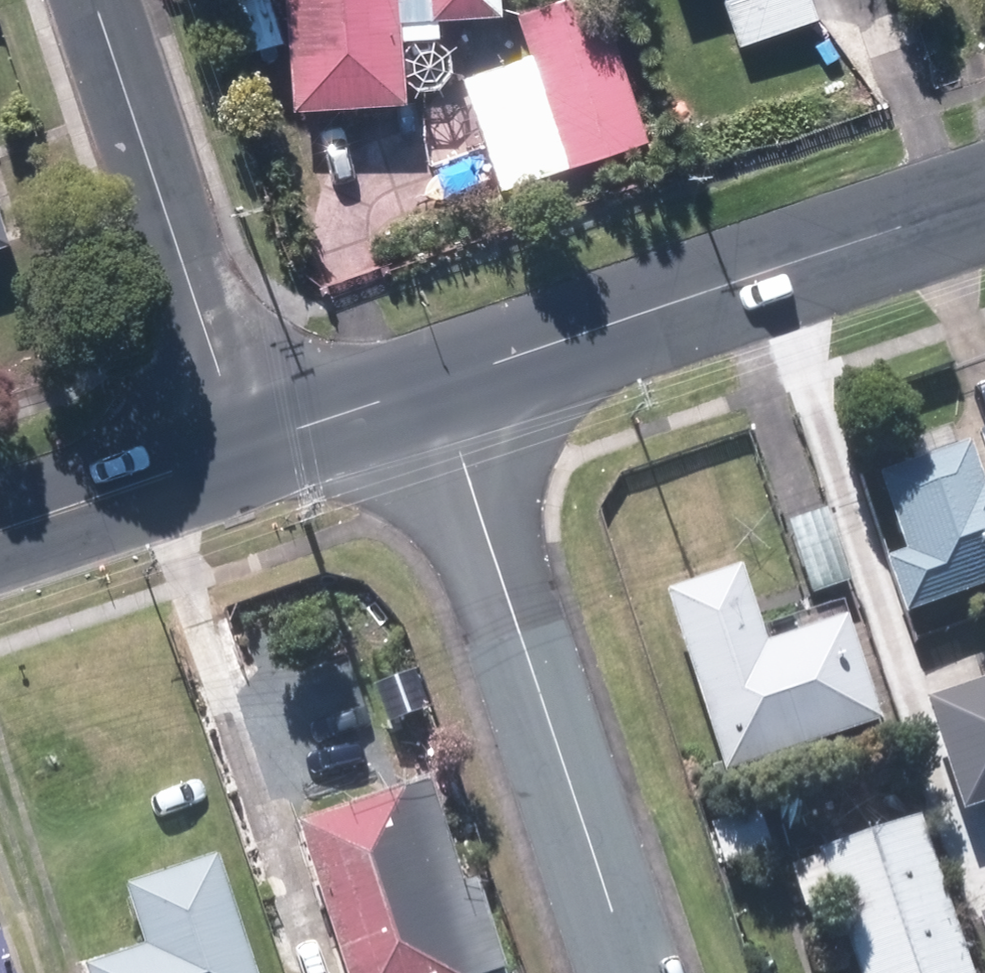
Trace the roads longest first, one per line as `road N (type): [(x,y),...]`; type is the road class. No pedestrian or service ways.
road 1 (residential): [(634,972),(441,383)]
road 2 (tertiary): [(441,383),(984,200)]
road 3 (residential): [(103,0),(244,448)]
road 4 (tertiary): [(0,533),(244,448)]
road 5 (tertiary): [(244,448),(441,383)]

